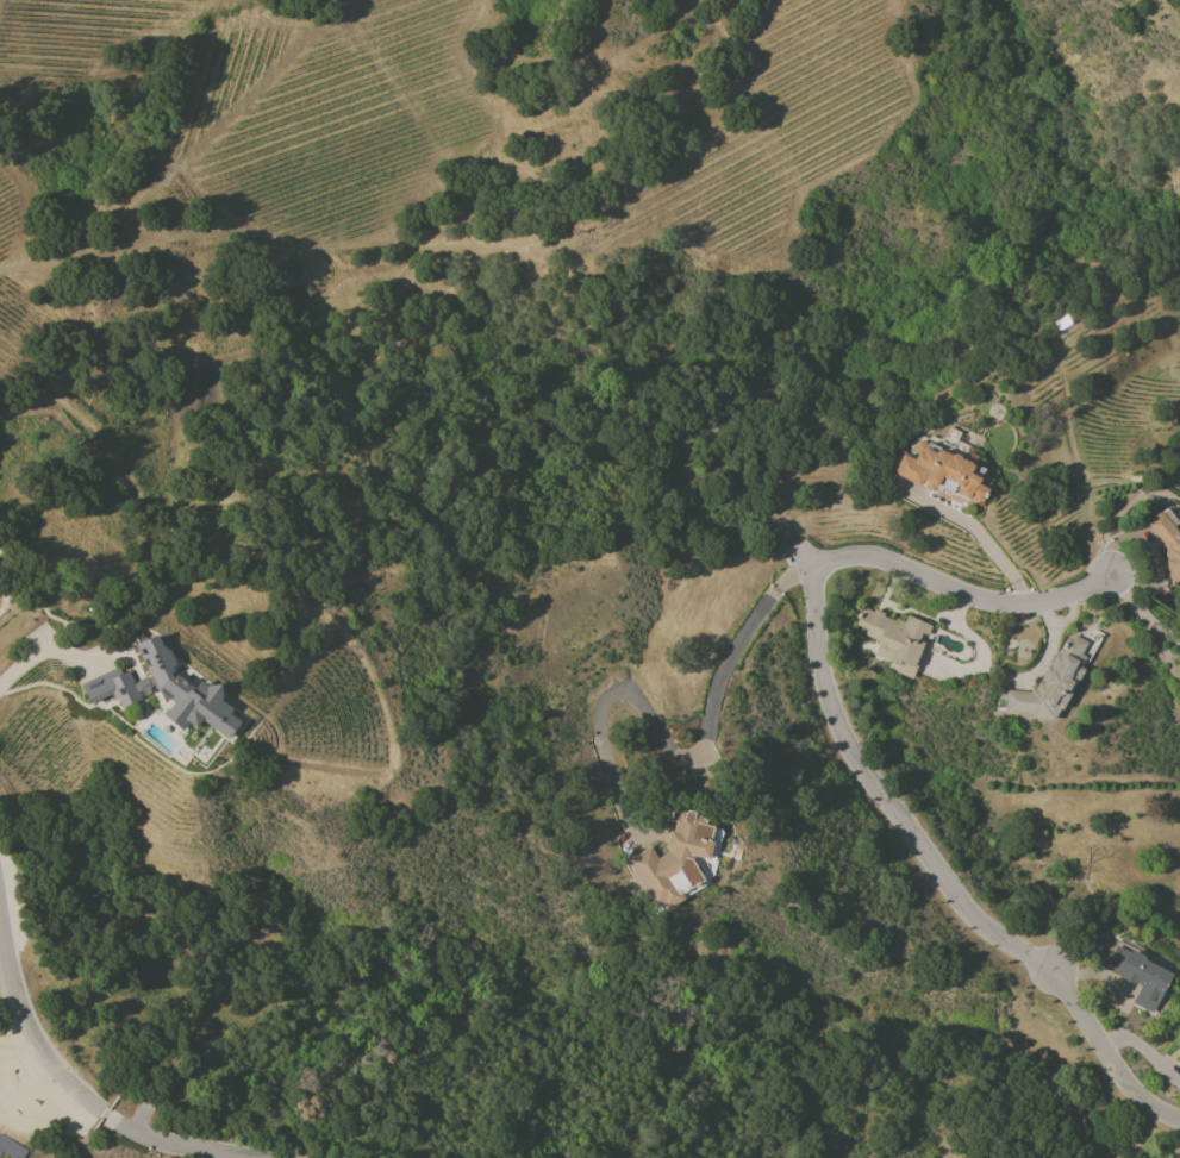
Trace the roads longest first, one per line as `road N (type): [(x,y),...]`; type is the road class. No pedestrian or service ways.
road 1 (residential): [(1179,1117),(1112,1066),(1051,968),(972,915),(839,730),(824,574)]
road 2 (residential): [(824,574),(861,556),(987,600),(1044,607),(1116,581)]
road 3 (residential): [(0,910),(35,1034),(105,1114)]
road 4 (residential): [(105,1114),(168,1143),(259,1157)]

